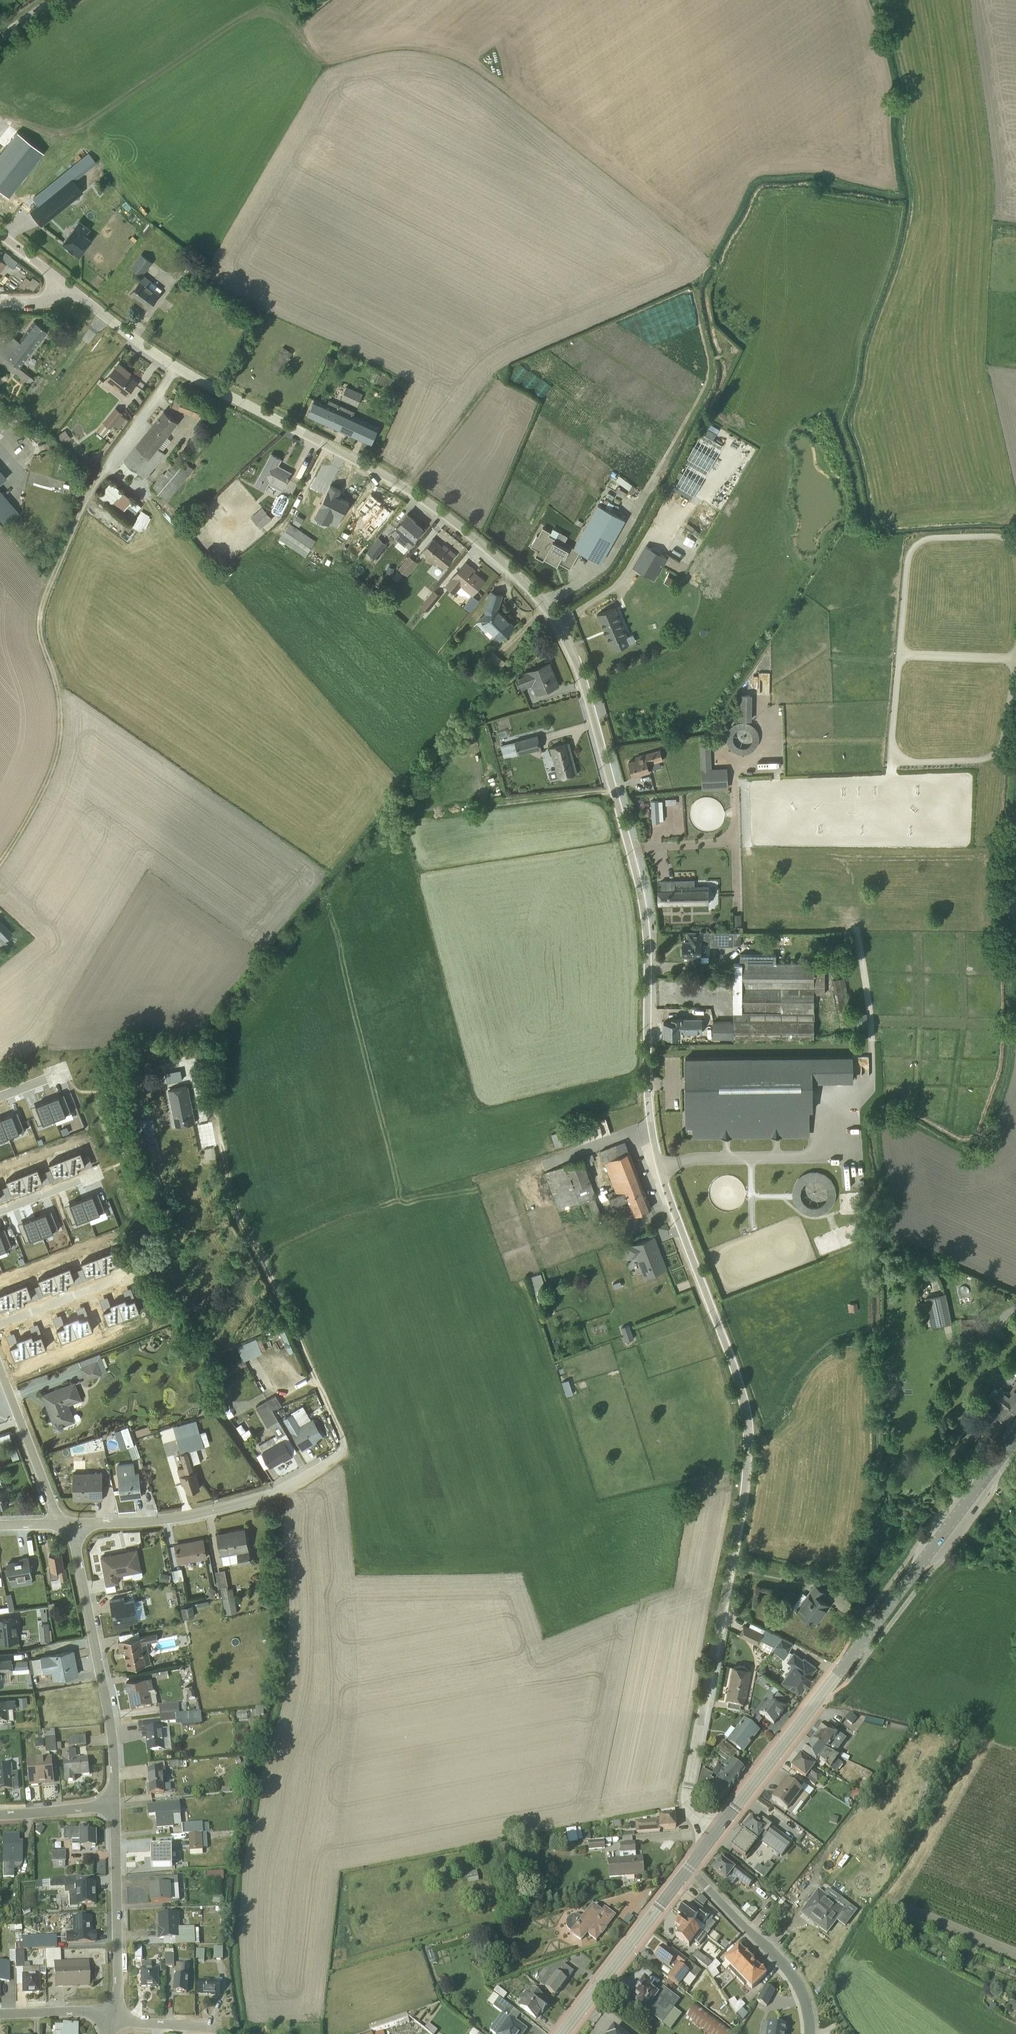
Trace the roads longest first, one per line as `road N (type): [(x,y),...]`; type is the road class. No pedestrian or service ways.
road 1 (unclassified): [(713,1836),(686,1797),(743,1504),(747,1422),(660,1171),(650,1120),(644,912),(563,631),(503,563),(412,492),(174,366),(64,286)]
road 2 (track): [(174,366),(90,490),(39,609),(59,702),(59,744),(0,861)]
road 3 (secondary): [(713,1836),(1015,1437)]
road 4 (track): [(330,1411),(270,1268),(241,1222),(215,1093)]
road 5 (residential): [(74,1524),(164,1520),(291,1485),(341,1455),(330,1411)]
road 6 (residential): [(114,1806),(109,1723),(74,1524)]
road 7 (residential): [(111,2019),(118,1997),(114,1806)]
road 8 (residential): [(687,1870),(778,1960),(799,1988),(810,2033)]
road 9 (secondary): [(562,2033),(687,1870)]
road 10 (residential): [(58,1524),(0,1366)]
road 11 (residential): [(0,1324),(129,1275)]

